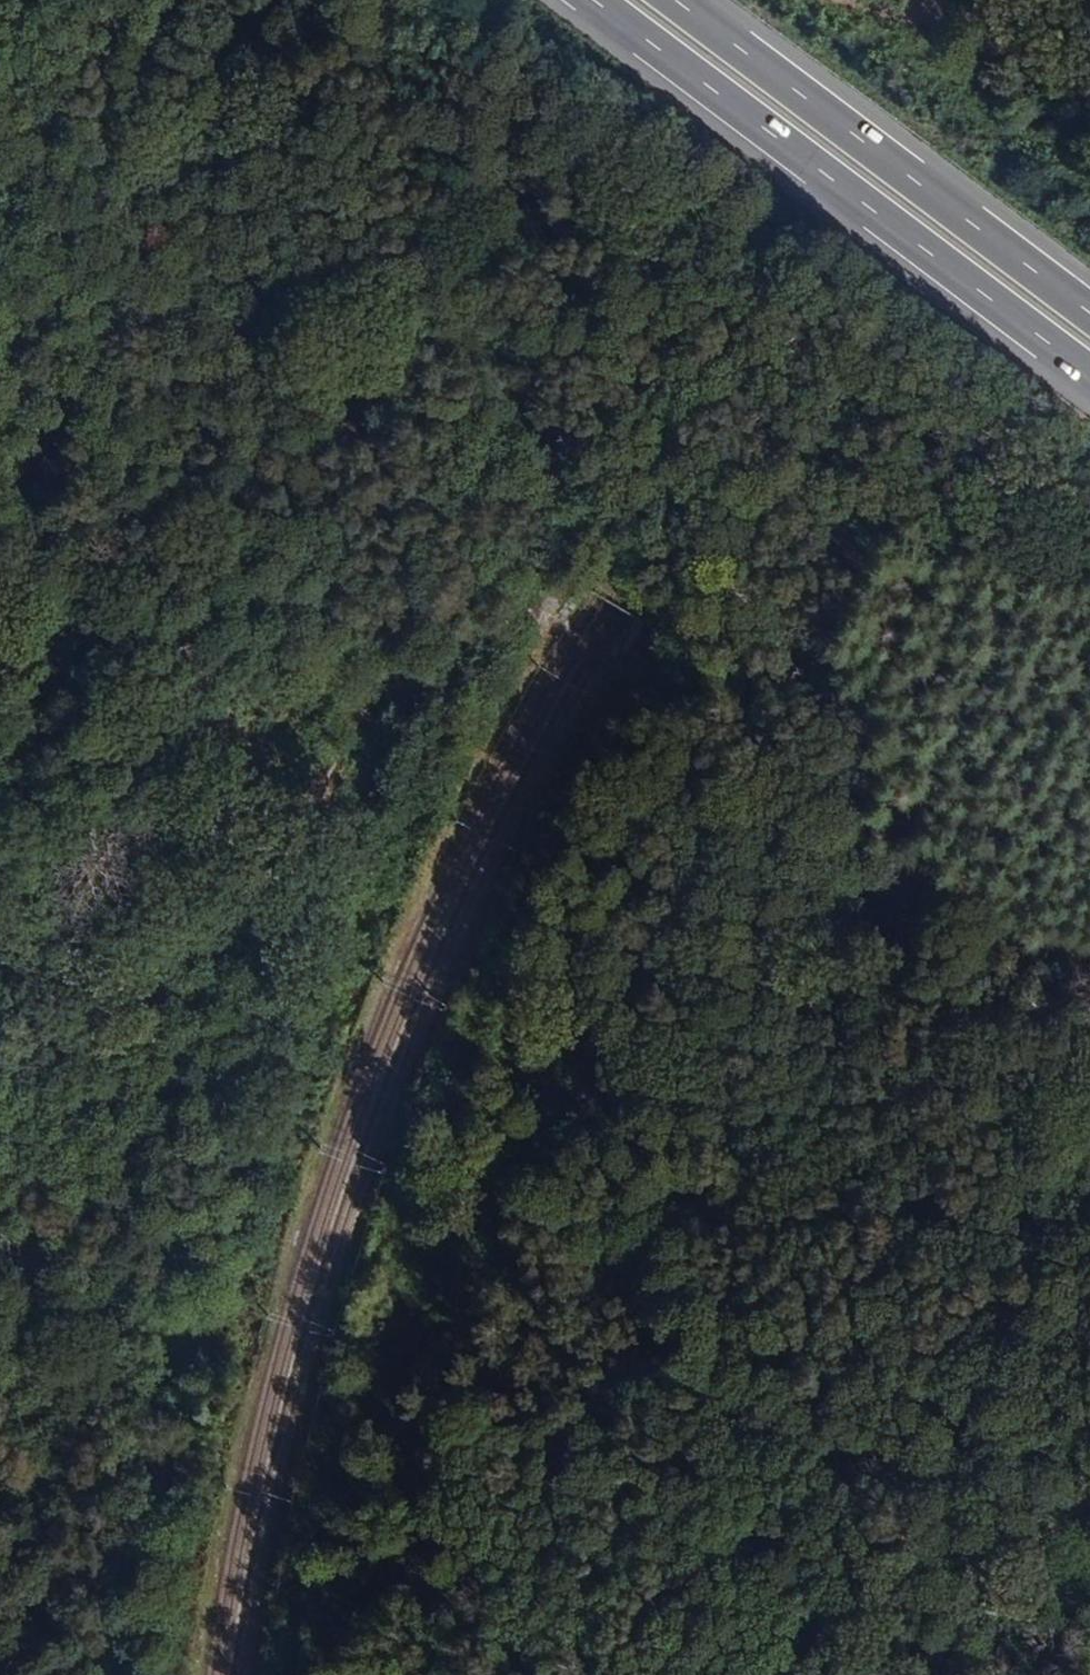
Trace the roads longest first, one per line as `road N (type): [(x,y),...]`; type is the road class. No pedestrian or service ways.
road 1 (motorway): [(591,0),(1089,377)]
road 2 (motorway): [(1089,310),(677,0)]
road 3 (track): [(1089,107),(851,0)]

